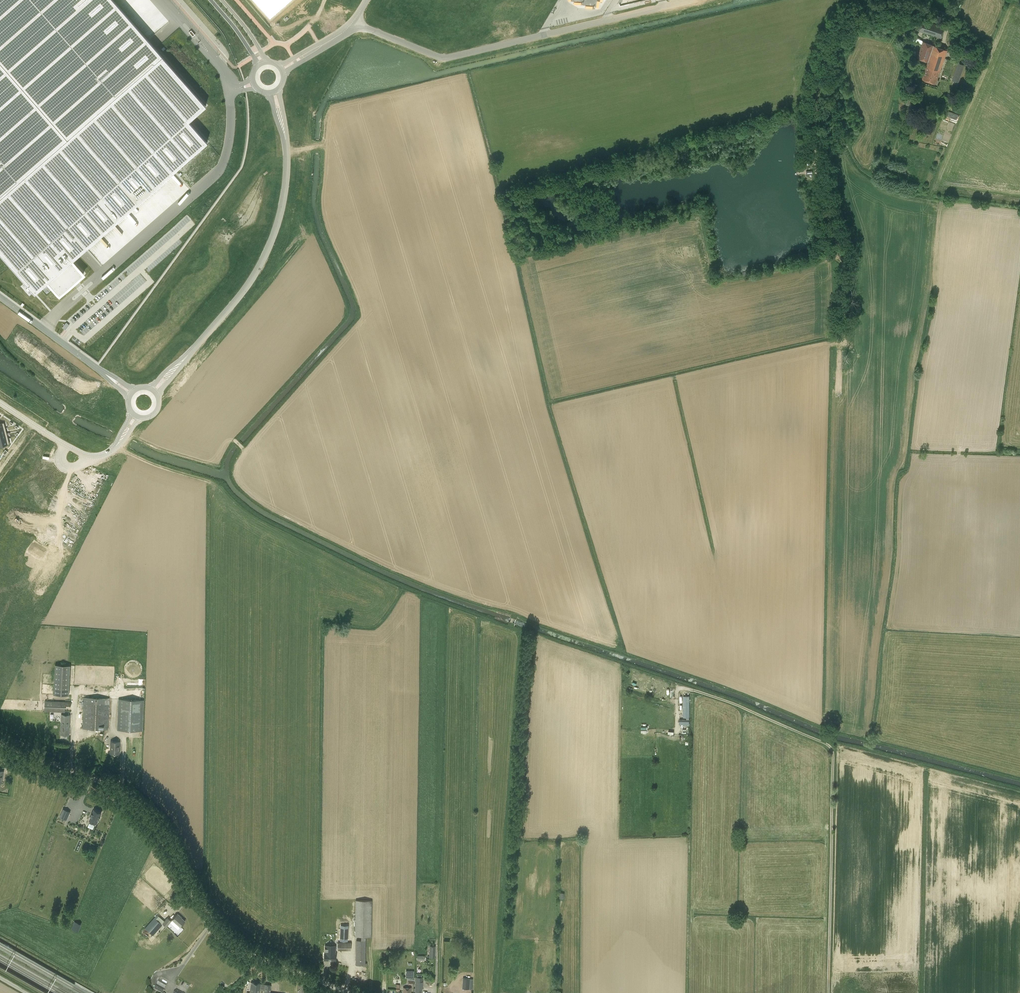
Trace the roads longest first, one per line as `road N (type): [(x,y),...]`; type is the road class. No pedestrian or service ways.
road 1 (unclassified): [(927,244),(875,630),(1019,637)]
road 2 (unclassified): [(157,411),(191,446),(264,493),(586,615)]
road 3 (unclassified): [(586,615),(779,688),(1019,751)]
road 4 (unclassified): [(349,992),(259,959),(223,931),(136,803),(90,776),(0,743)]
road 5 (unclassified): [(518,331),(885,241),(927,244)]
road 6 (track): [(828,992),(832,749),(691,690)]
road 7 (track): [(821,135),(819,105),(508,186),(511,200)]
road 8 (unclassified): [(690,0),(444,57),(352,24)]
road 9 (tertiary): [(159,396),(251,284),(274,239),(289,171),(278,88)]
road 10 (tertiary): [(269,92),(280,172),(260,253),(151,387)]
road 11 (unclassified): [(586,615),(593,591),(518,331)]
road 12 (unclassified): [(518,331),(448,90)]
road 13 (track): [(951,17),(901,3),(854,13),(826,68),(819,105)]
road 14 (unclassified): [(989,65),(931,207),(927,244)]
road 15 (tertiary): [(0,403),(90,457),(108,453),(123,437)]
road 16 (unclassified): [(112,379),(0,297)]

